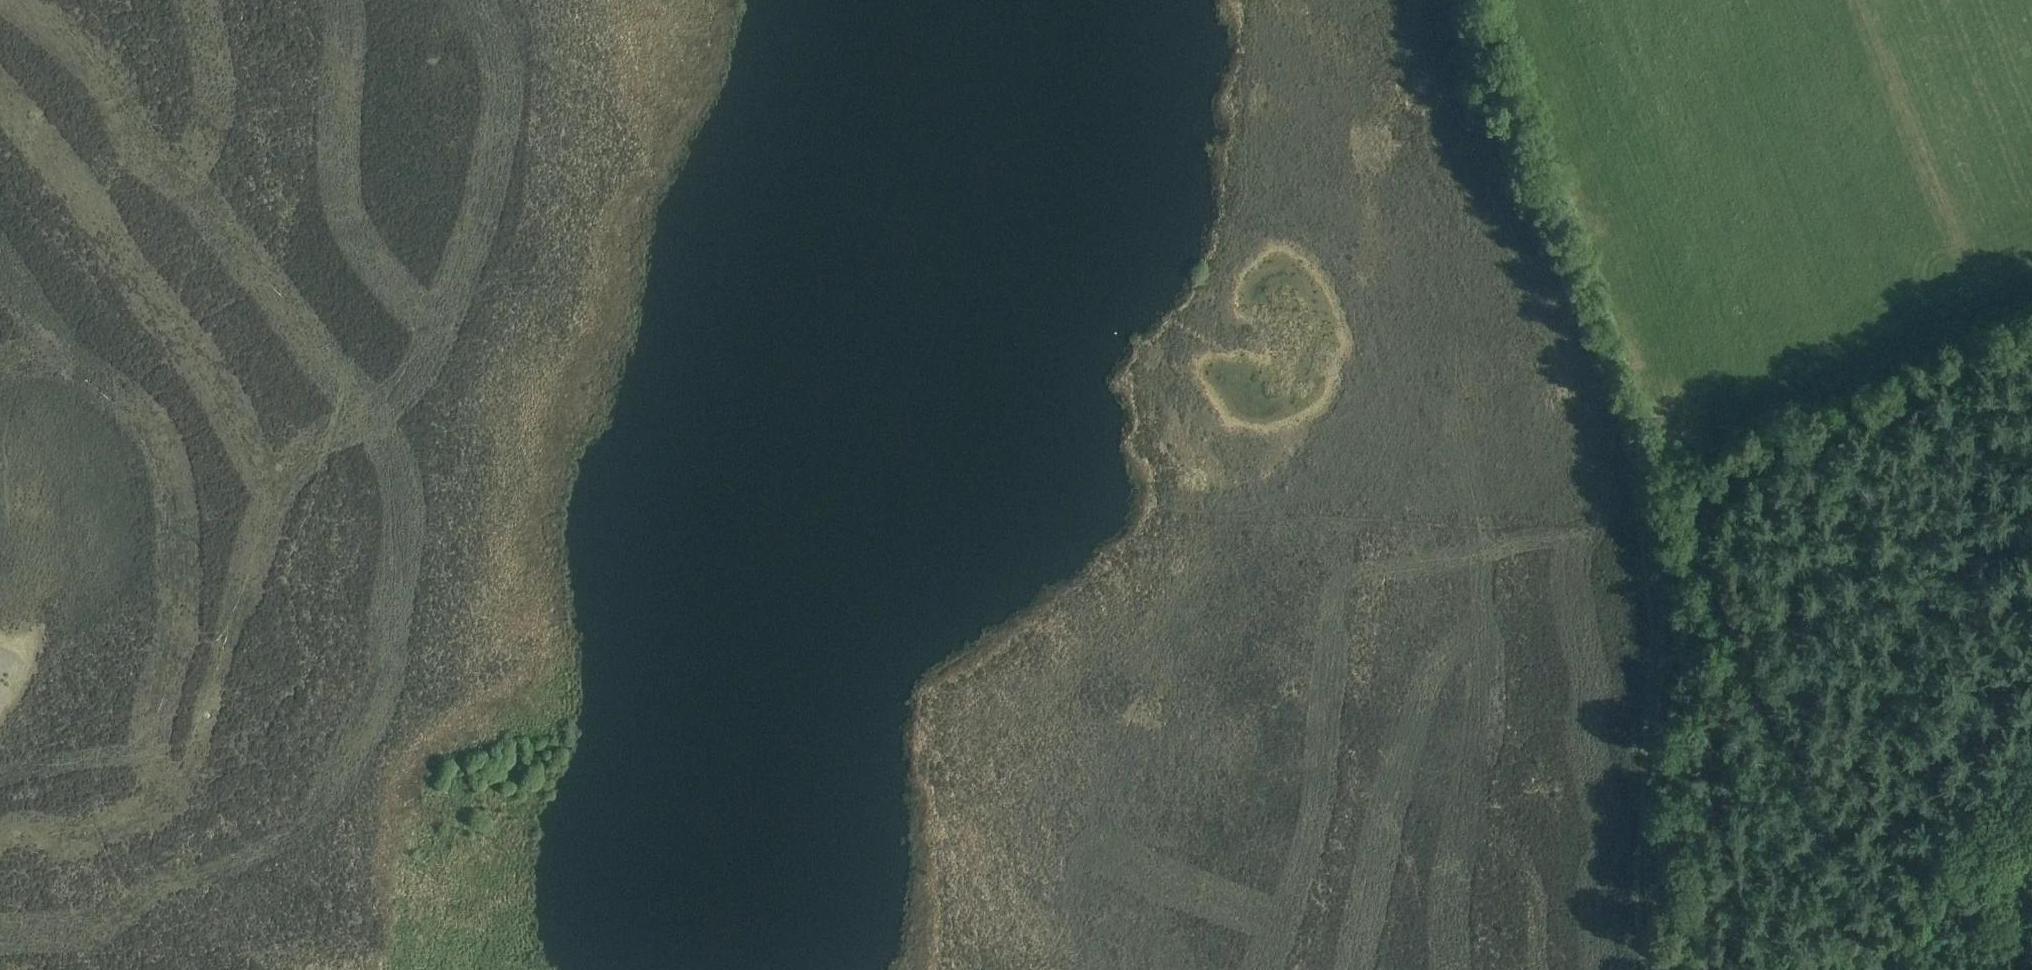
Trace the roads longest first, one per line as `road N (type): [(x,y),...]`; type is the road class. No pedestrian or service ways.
road 1 (track): [(1698,486),(1723,600),(1828,804),(1900,901),(2005,969)]
road 2 (track): [(1698,486),(2031,332)]

